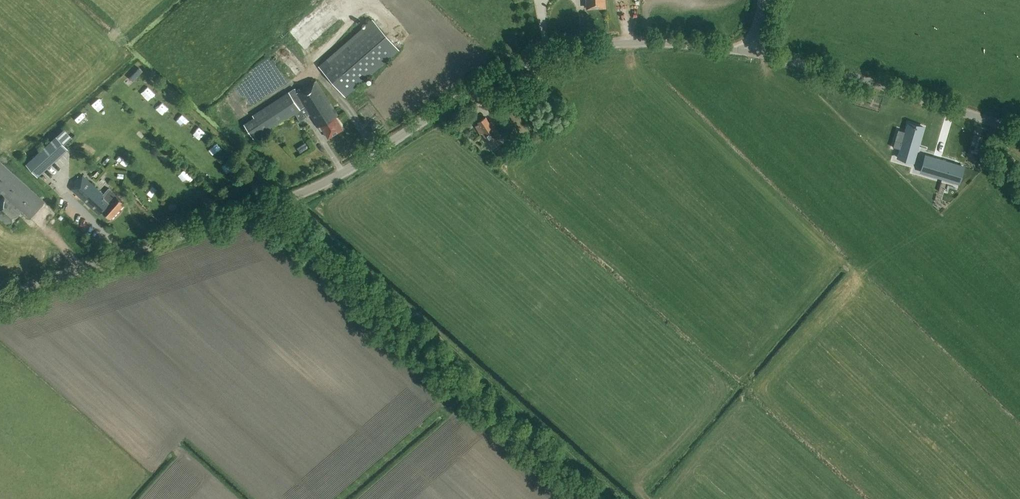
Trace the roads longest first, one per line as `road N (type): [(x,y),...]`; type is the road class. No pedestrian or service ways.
road 1 (unclassified): [(0,299),(313,190),(477,84),(544,53),(612,44),(748,51)]
road 2 (unclassified): [(748,51),(1019,131)]

